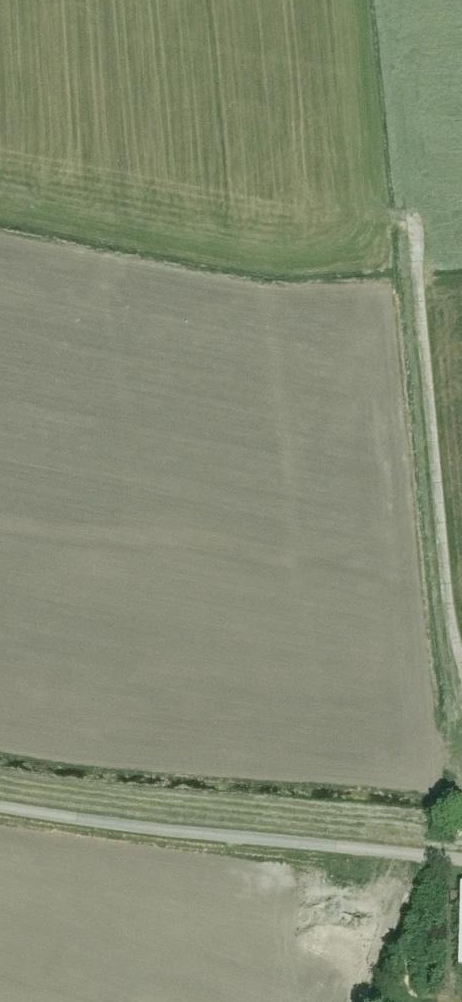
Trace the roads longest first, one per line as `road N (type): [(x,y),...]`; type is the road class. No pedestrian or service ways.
road 1 (unclassified): [(461,859),(0,805)]

